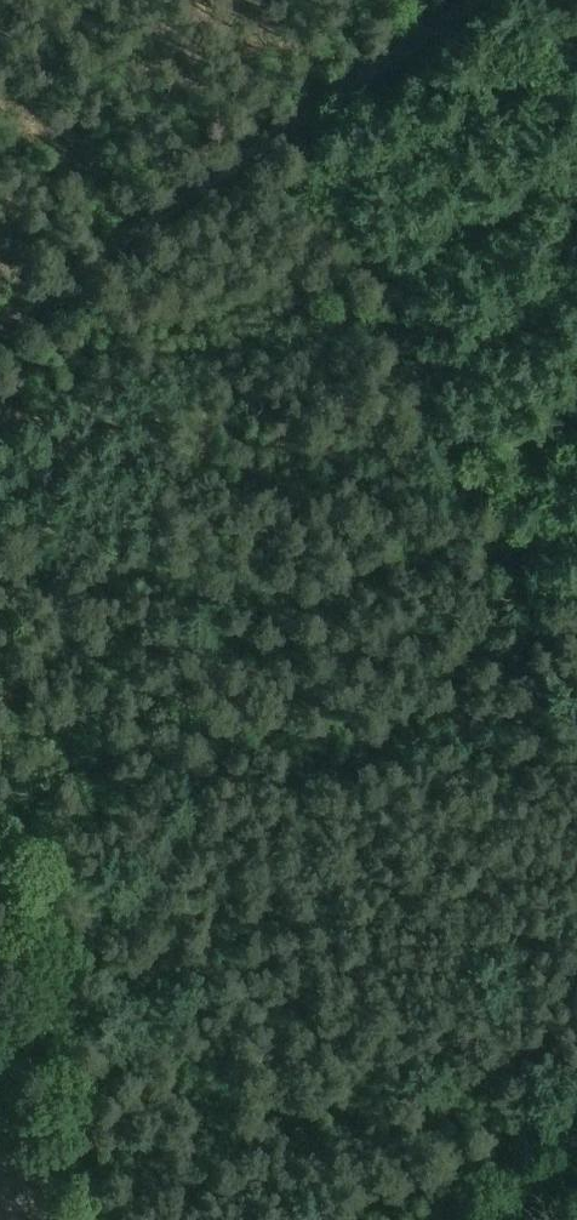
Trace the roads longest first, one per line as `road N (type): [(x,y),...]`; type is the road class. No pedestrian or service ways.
road 1 (track): [(0,528),(81,965),(79,1070),(119,1219)]
road 2 (track): [(464,0),(0,314)]
road 3 (track): [(381,1219),(576,1131)]

